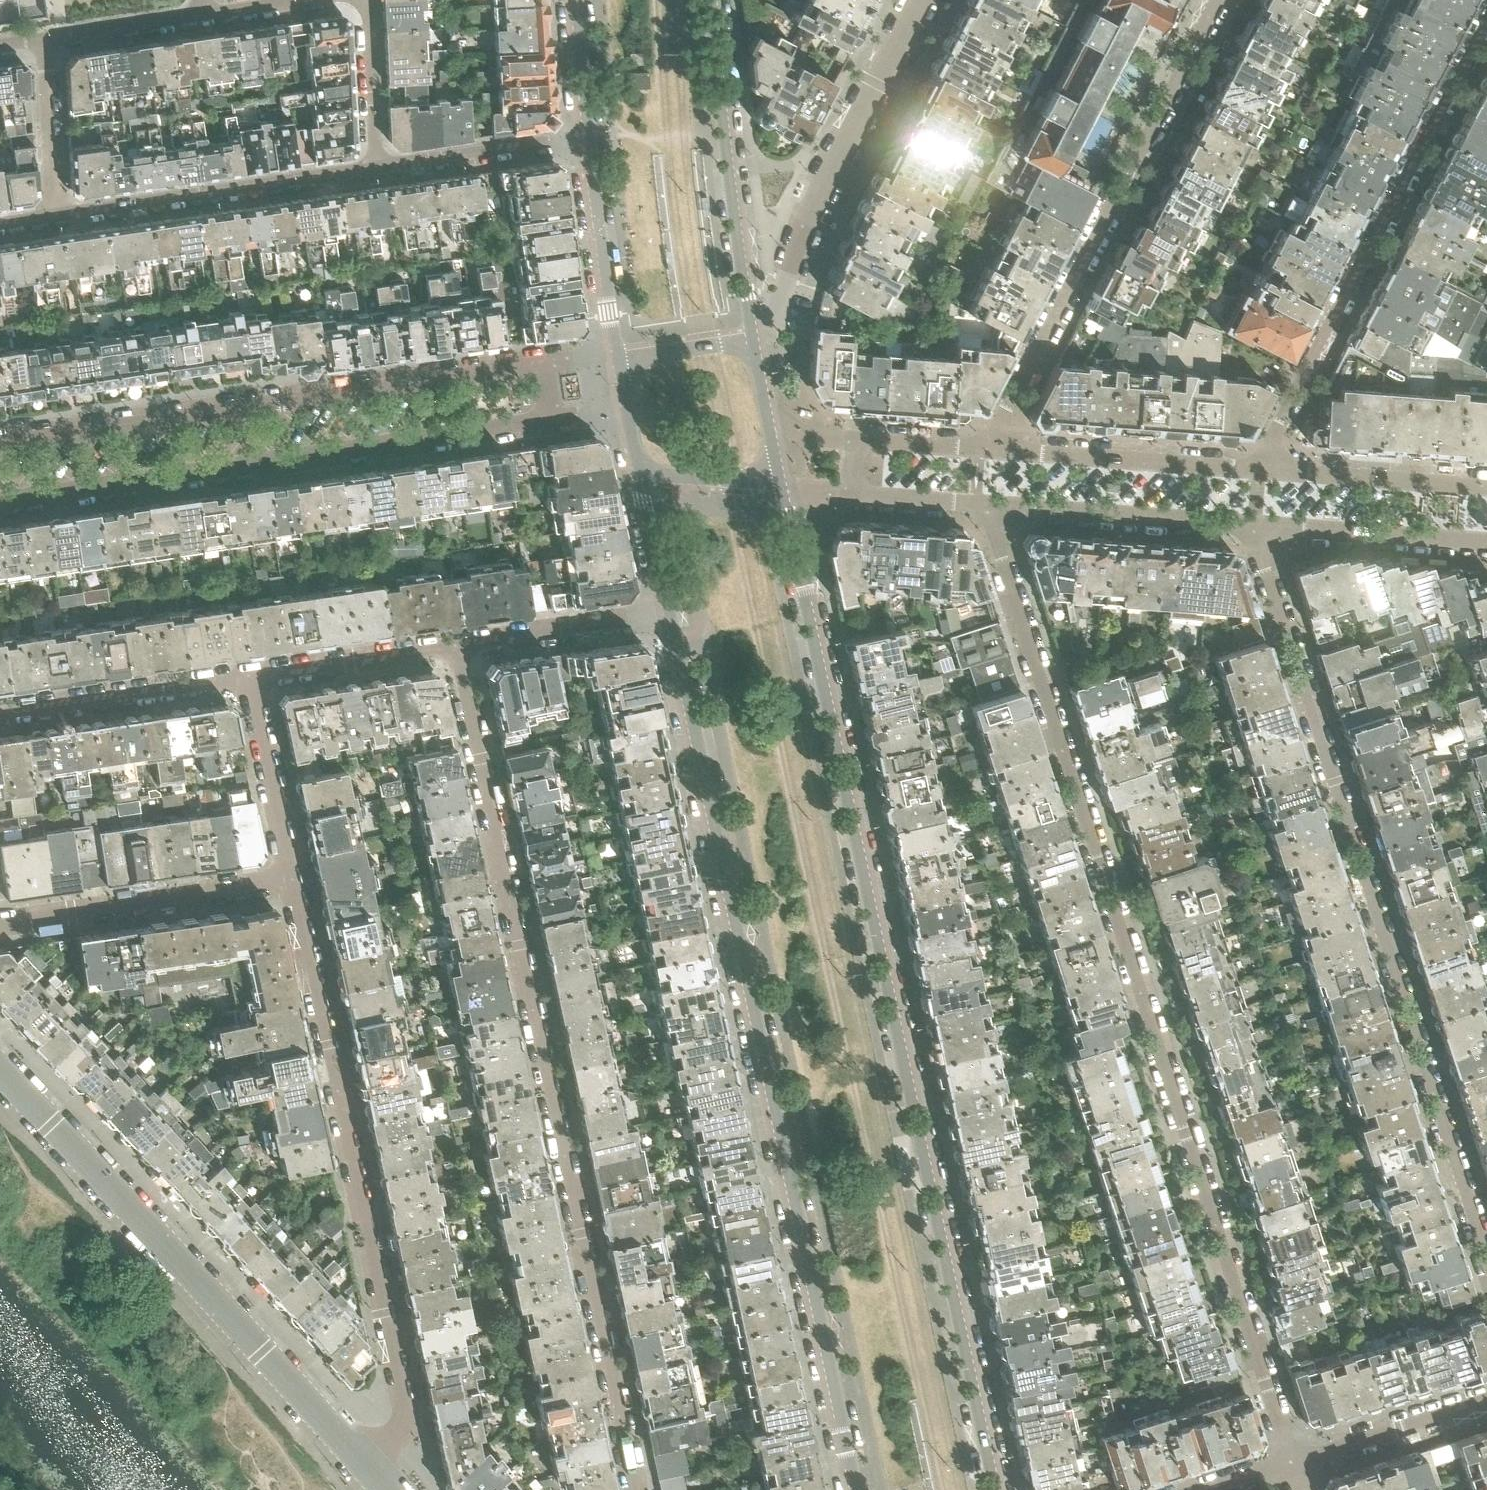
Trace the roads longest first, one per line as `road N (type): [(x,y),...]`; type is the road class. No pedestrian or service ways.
road 1 (residential): [(994,1489),(781,485)]
road 2 (residential): [(994,501),(995,546),(1295,1462)]
road 3 (residential): [(672,613),(857,1489)]
road 4 (residential): [(455,646),(632,1489)]
road 5 (residential): [(1486,1240),(1264,568),(1263,522)]
road 6 (residential): [(365,1464),(410,1416),(293,879)]
road 7 (residential): [(0,501),(551,415)]
road 8 (residential): [(544,367),(0,447)]
road 9 (residential): [(365,1464),(0,1069)]
road 10 (residential): [(1220,0),(1000,427),(996,452)]
road 11 (residential): [(1269,472),(1274,433),(1486,22)]
road 12 (residential): [(751,340),(765,332),(825,186),(922,0)]
road 13 (residential): [(751,340),(712,0)]
road 14 (residential): [(57,216),(377,169)]
road 15 (residential): [(0,924),(293,879)]
road 16 (residential): [(1269,472),(996,452)]
road 17 (residential): [(994,501),(1263,522)]
road 18 (residential): [(250,678),(0,713)]
road 19 (residential): [(590,136),(620,359)]
road 20 (residential): [(1263,522),(1486,542)]
road 21 (residential): [(672,613),(455,646)]
road 22 (residential): [(1486,487),(1269,472)]
road 23 (residential): [(377,169),(590,136)]
road 24 (residential): [(455,646),(250,678)]
road 25 (residential): [(293,879),(250,678)]
road 26 (residential): [(1295,1462),(1486,1400)]
road 27 (residential): [(57,216),(48,39)]
road 28 (residential): [(366,0),(377,169)]
road 29 (residential): [(48,39),(203,16)]
road 30 (residential): [(847,489),(994,501)]
road 31 (residential): [(996,452),(851,441)]
road 32 (residential): [(642,473),(672,613)]
road 33 (residential): [(642,473),(781,485)]
road 34 (residential): [(578,0),(590,136)]
road 35 (residential): [(751,340),(620,359)]

